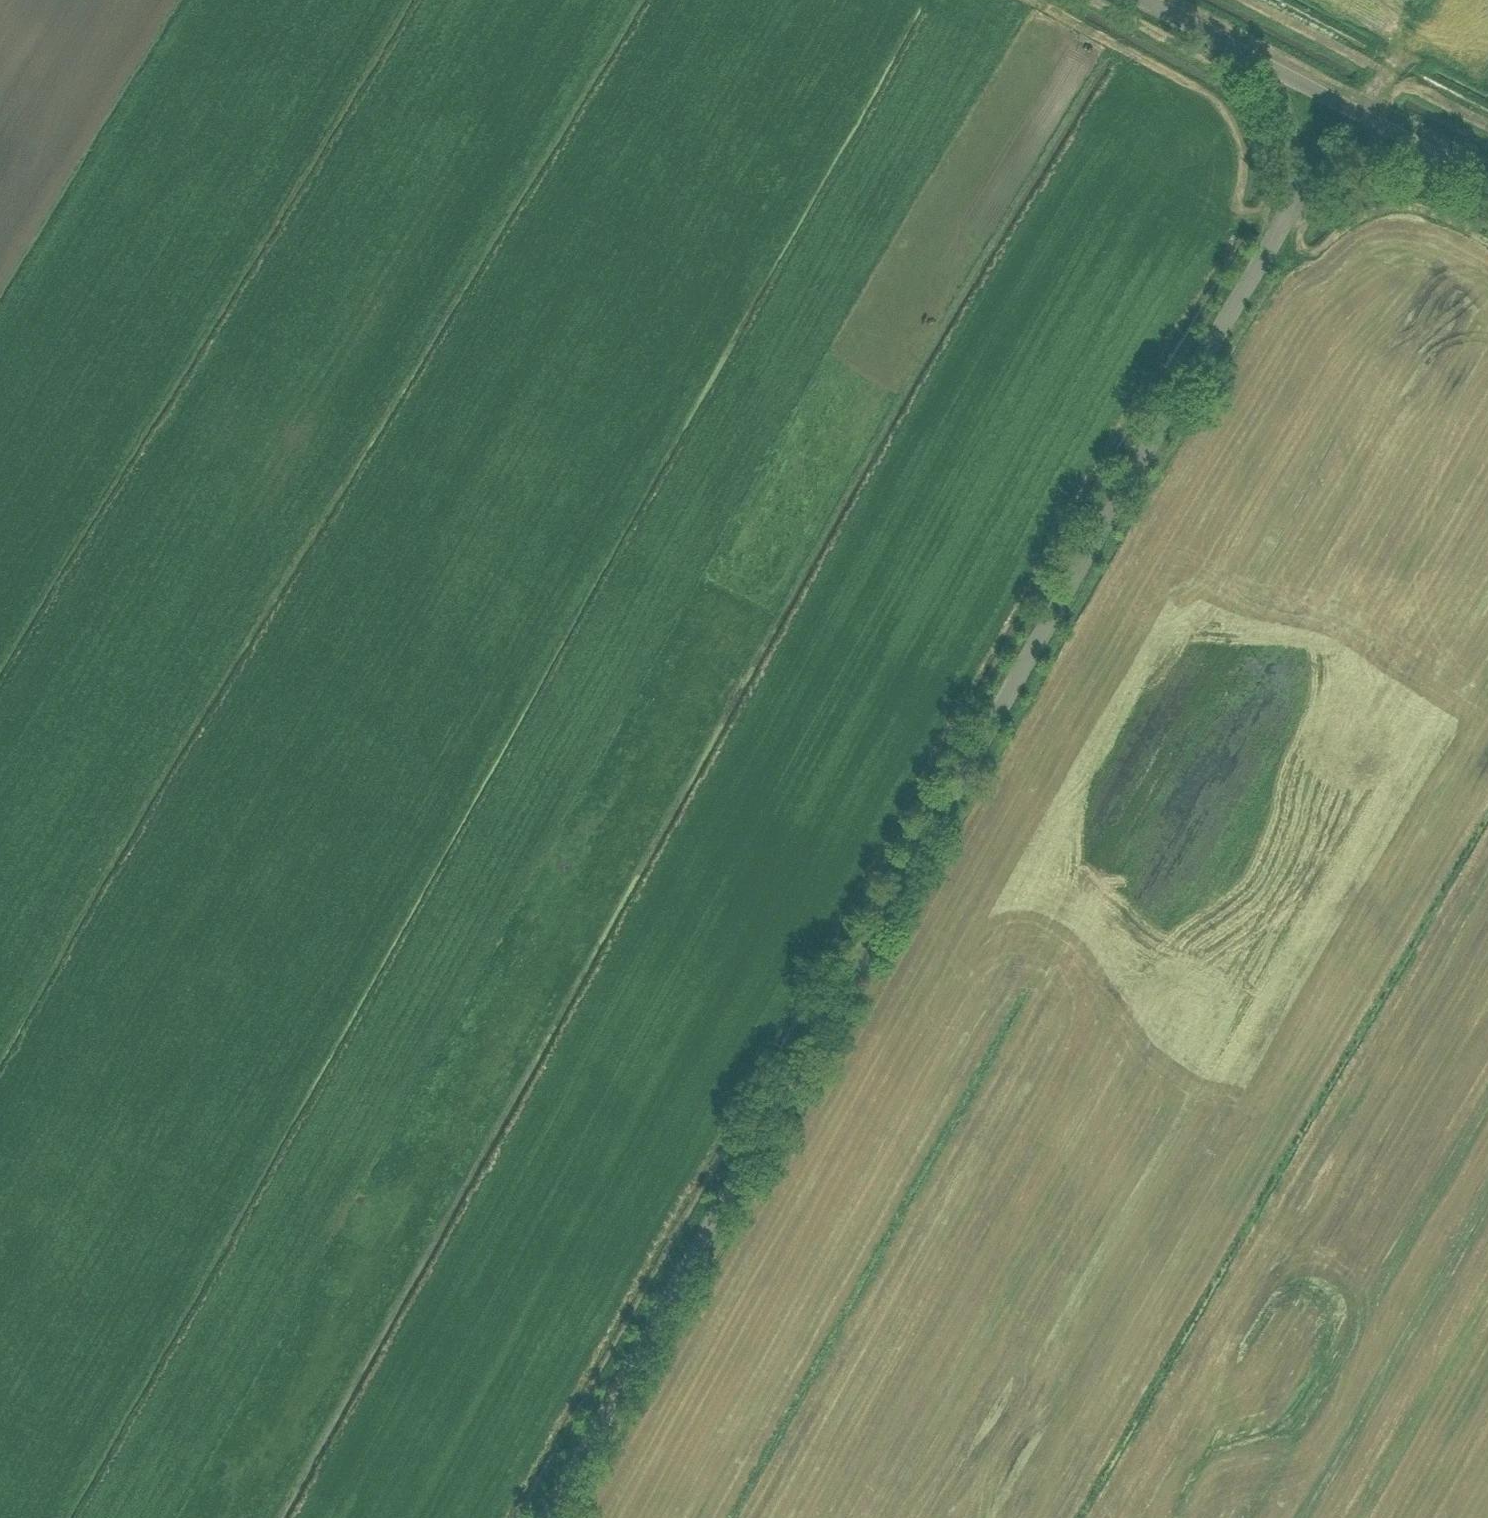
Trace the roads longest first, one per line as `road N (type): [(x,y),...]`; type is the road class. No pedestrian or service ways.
road 1 (unclassified): [(547,1517),(1123,488),(1292,208)]
road 2 (unclassified): [(1427,149),(1252,58)]
road 3 (unclassified): [(1292,208),(1294,169),(1281,110),(1252,58)]
road 4 (unclassified): [(1292,208),(1331,175),(1427,149)]
road 5 (unclassified): [(1252,58),(1142,0)]

